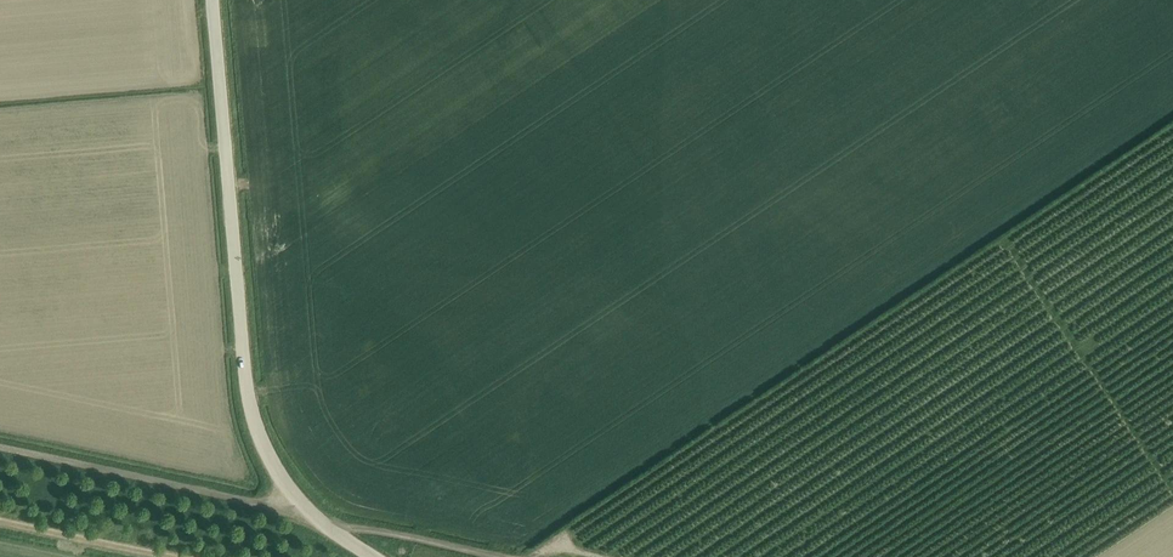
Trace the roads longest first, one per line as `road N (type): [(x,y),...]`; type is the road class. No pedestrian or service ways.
road 1 (unclassified): [(370,556),(307,510),(260,441),(238,308),(212,0)]
road 2 (track): [(285,484),(267,498),(241,498),(0,448)]
road 3 (track): [(178,556),(0,520)]

